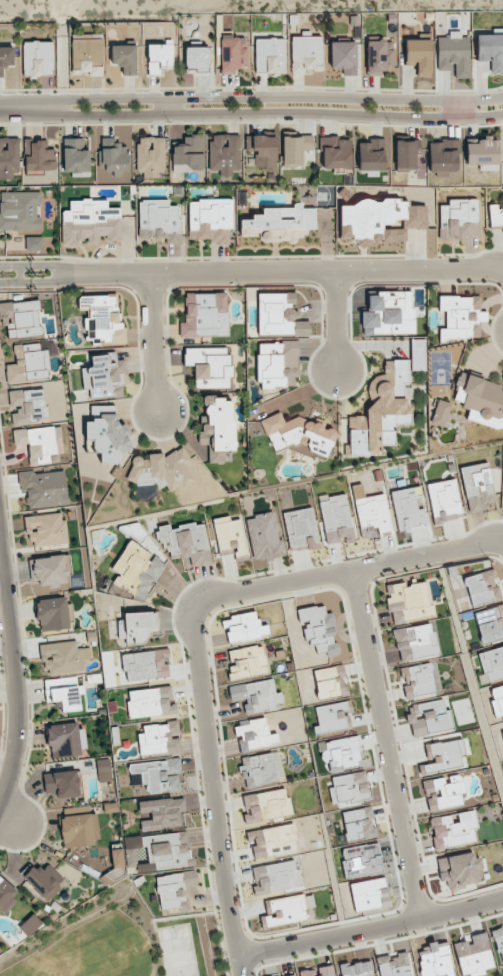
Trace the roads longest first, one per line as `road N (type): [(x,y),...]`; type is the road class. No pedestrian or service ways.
road 1 (residential): [(502,96),(66,99),(36,106),(68,115),(502,114)]
road 2 (residential): [(502,270),(70,273)]
road 3 (residential): [(190,602),(241,975)]
road 4 (residential): [(350,570),(421,919)]
road 5 (residential): [(502,539),(190,602)]
road 6 (residential): [(237,954),(502,898)]
road 7 (residential): [(0,801),(16,704),(0,565)]
road 8 (residential): [(156,410),(150,272)]

